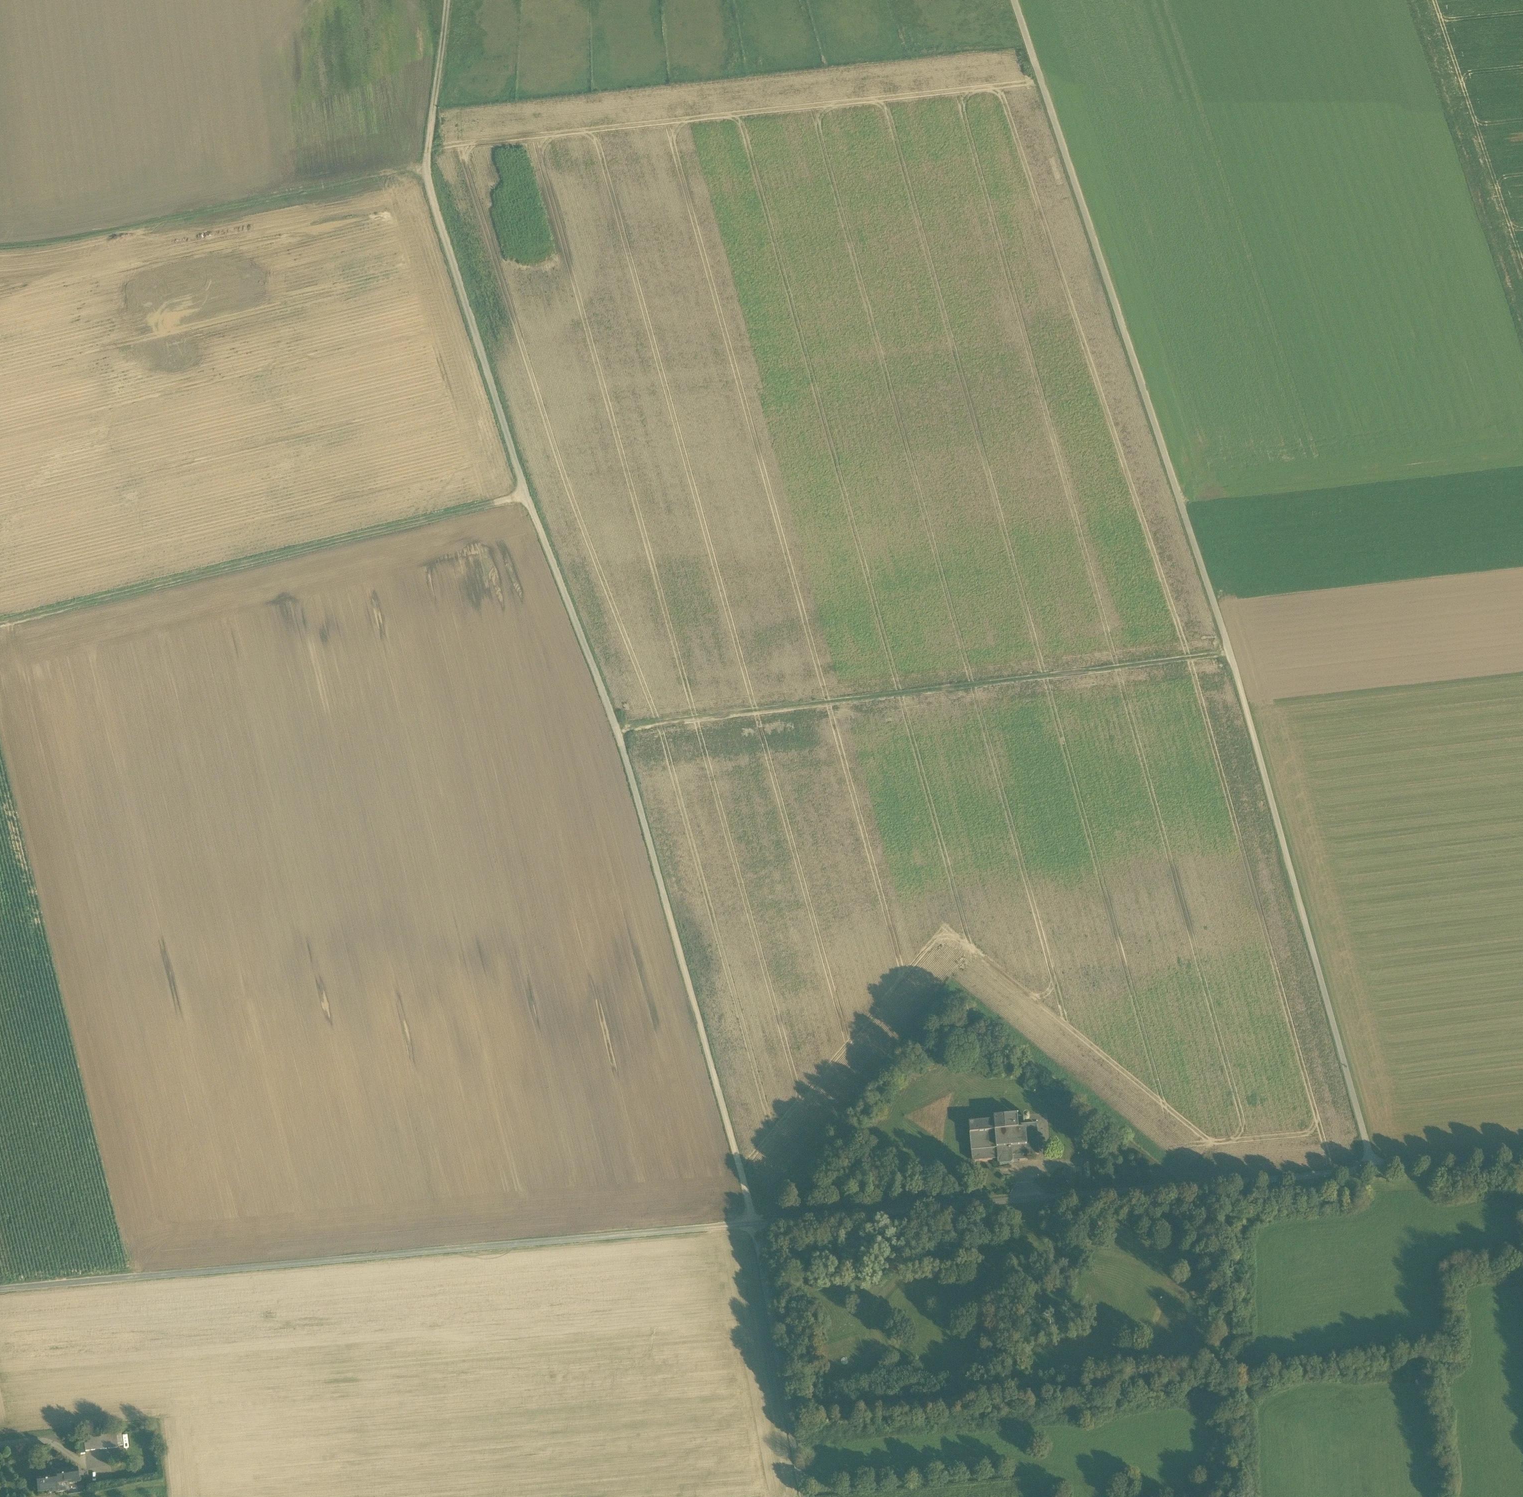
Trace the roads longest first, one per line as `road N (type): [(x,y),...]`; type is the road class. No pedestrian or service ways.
road 1 (track): [(1013,0),(1233,659),(1373,1170)]
road 2 (track): [(1522,1152),(754,1222)]
road 3 (track): [(754,1222),(617,732),(526,494)]
road 4 (track): [(754,1222),(0,1291)]
road 5 (track): [(526,494),(0,623)]
road 6 (track): [(445,0),(423,167),(526,494)]
road 7 (track): [(423,167),(0,244)]
road 8 (track): [(803,1496),(754,1222)]

